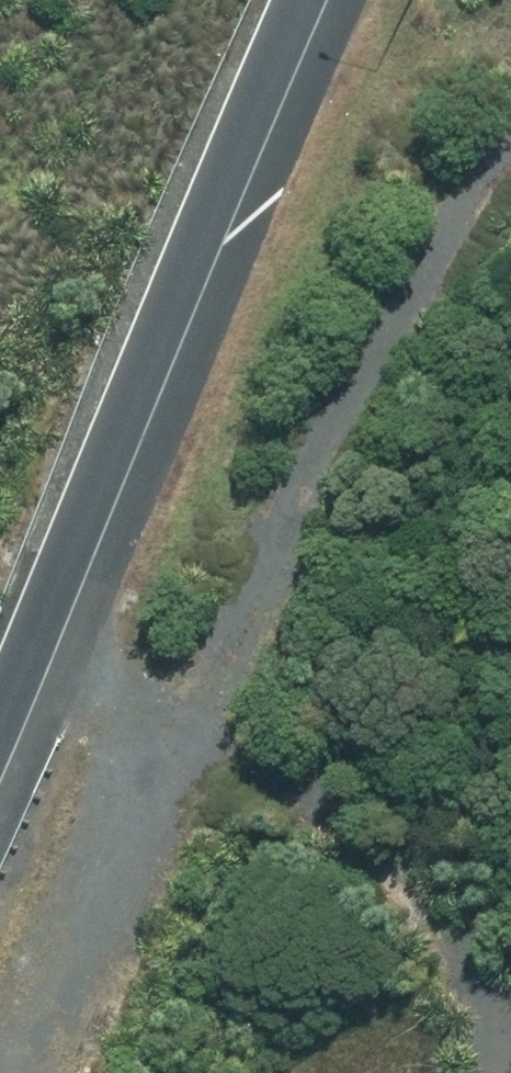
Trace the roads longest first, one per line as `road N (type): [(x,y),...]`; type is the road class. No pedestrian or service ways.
road 1 (track): [(21,1072),(261,612),(356,401),(510,166)]
road 2 (motorway): [(298,0),(231,145),(0,719)]
road 3 (track): [(493,1072),(498,970),(426,898),(297,778),(206,715),(33,638)]

